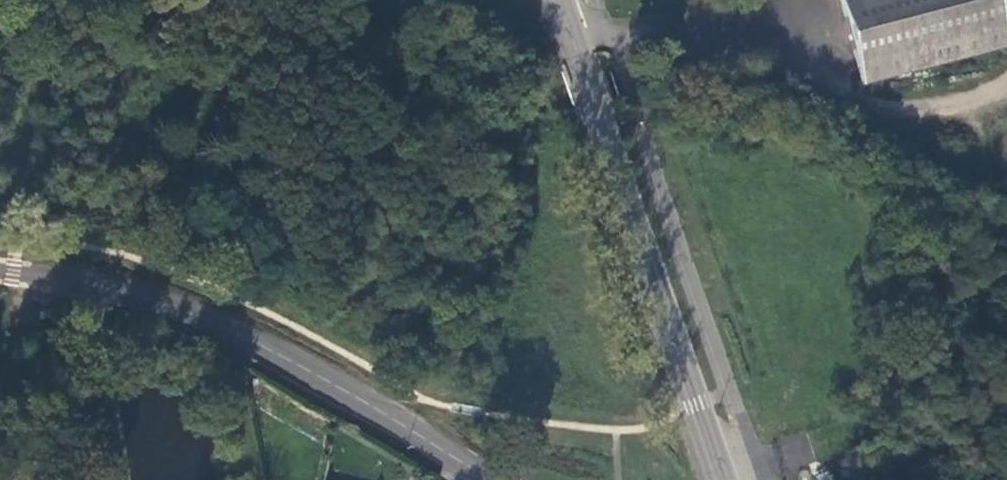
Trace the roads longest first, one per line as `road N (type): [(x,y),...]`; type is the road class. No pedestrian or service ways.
road 1 (unclassified): [(0,269),(66,280),(230,332),(504,479)]
road 2 (secondary): [(724,479),(561,0)]

